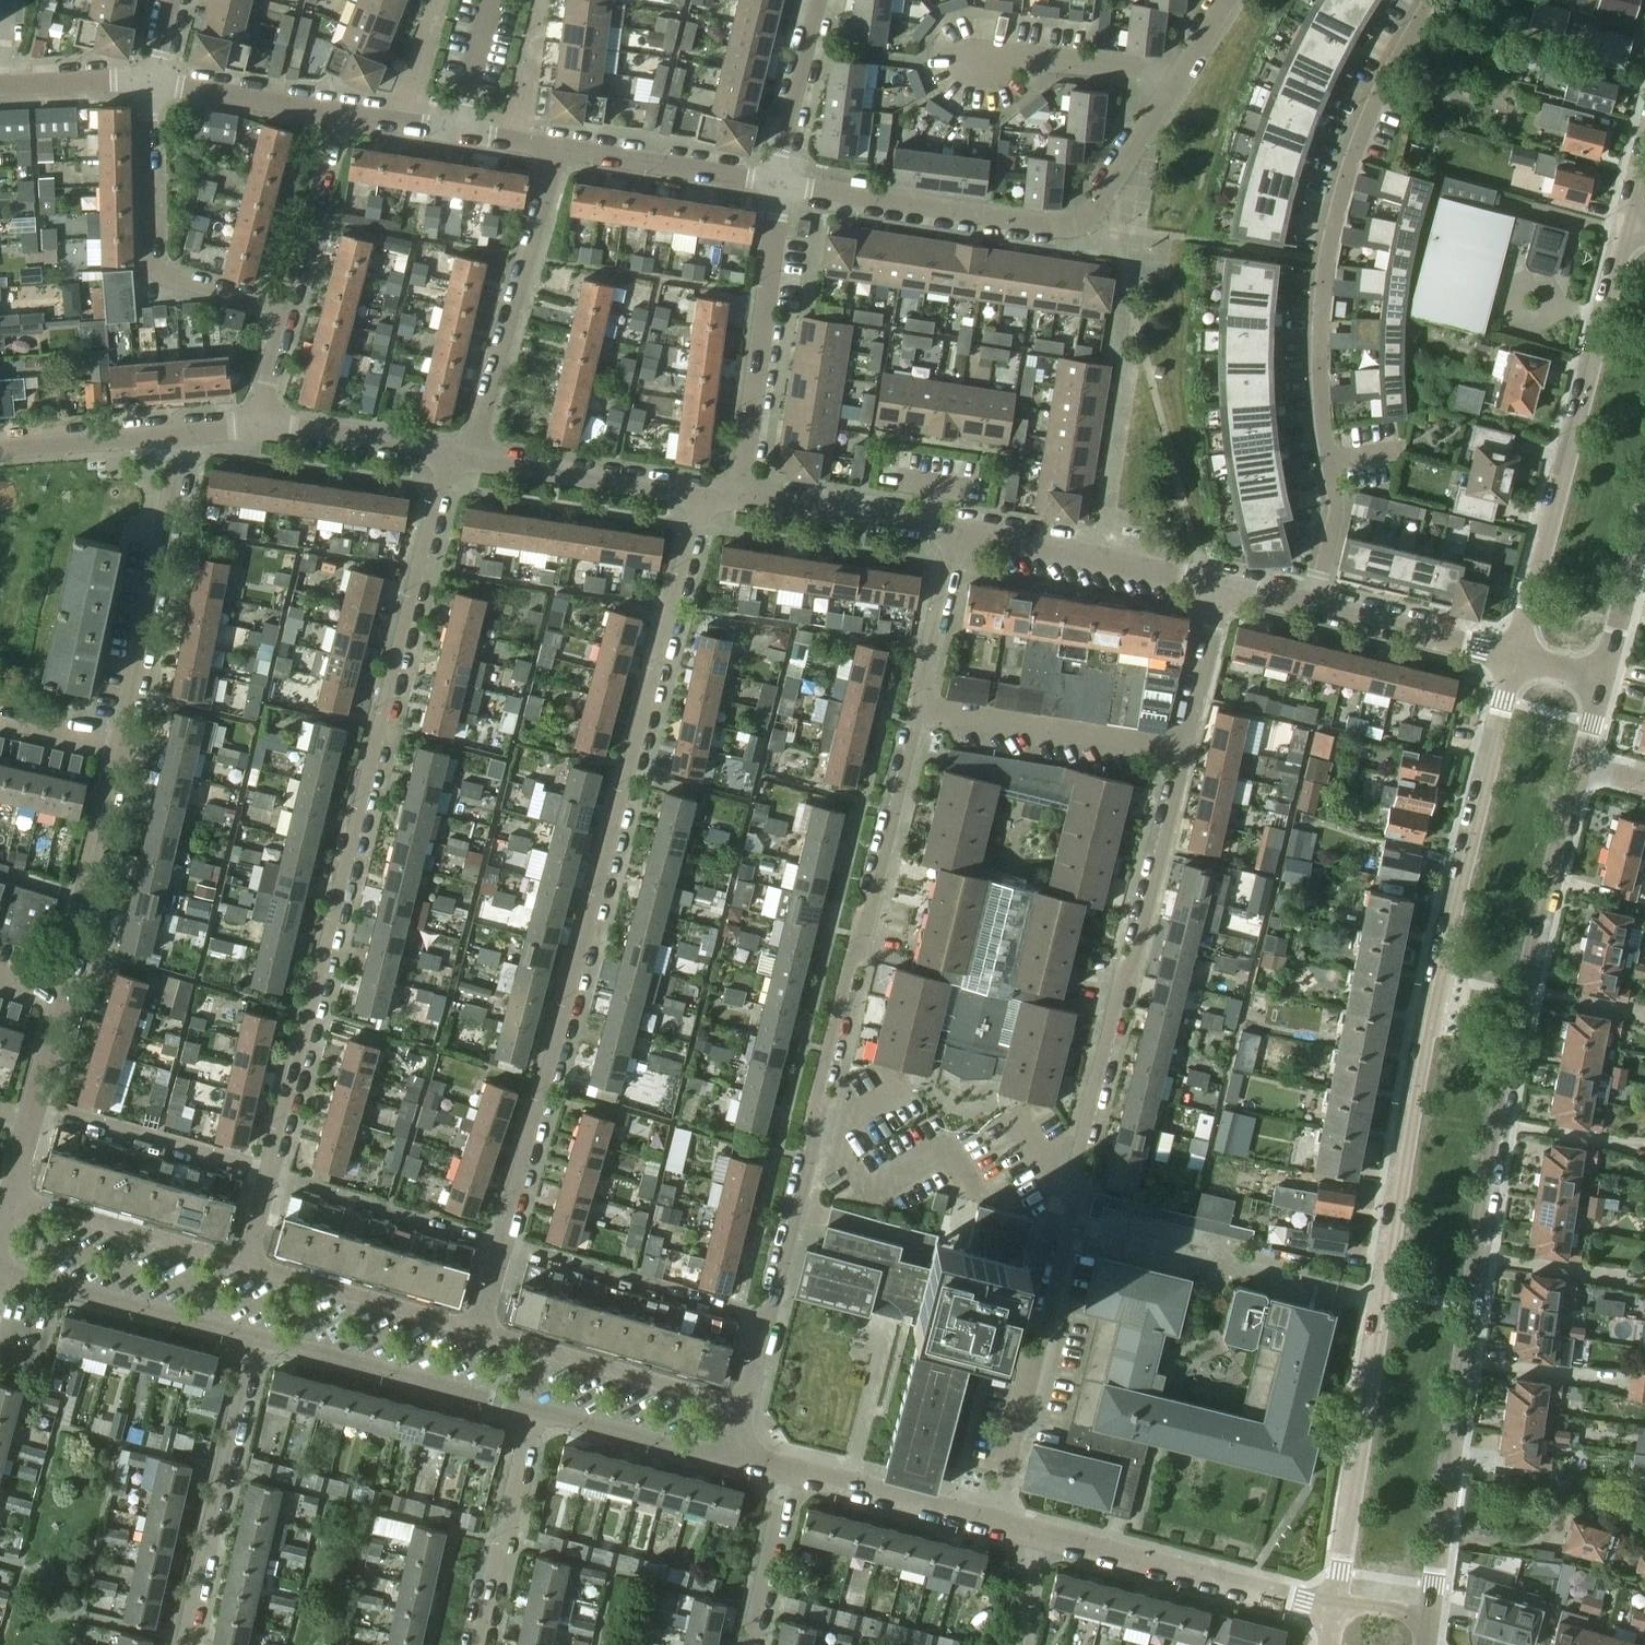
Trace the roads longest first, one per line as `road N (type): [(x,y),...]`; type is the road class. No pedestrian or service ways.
road 1 (tertiary): [(1516,657),(1416,1078),(1335,1619)]
road 2 (tertiary): [(1426,1632),(1509,1074),(1582,763)]
road 3 (residential): [(477,1330),(702,494)]
road 4 (residential): [(246,1263),(449,453)]
road 5 (residential): [(1187,755),(1071,1183),(1072,1215),(998,1523)]
road 6 (residential): [(743,1405),(764,1317),(775,1307),(922,708)]
road 7 (residential): [(1315,607),(1337,512),(1322,399),(1324,282),(1351,164),(1422,0)]
road 8 (residential): [(780,185),(1072,223),(1096,207),(1181,76)]
road 9 (tertiary): [(1628,223),(1516,657)]
road 10 (residential): [(290,310),(179,280),(152,259),(148,82)]
road 11 (residential): [(123,744),(191,429)]
road 12 (residential): [(470,456),(560,149)]
road 13 (residential): [(740,500),(780,185)]
road 14 (residential): [(256,1337),(187,1644)]
road 15 (residential): [(1335,1619),(1034,1533)]
road 16 (residential): [(256,1337),(535,1410)]
road 17 (residential): [(743,1405),(477,1330)]
road 18 (residential): [(0,1256),(17,1275),(256,1337)]
road 19 (residential): [(1223,586),(957,534)]
road 20 (residential): [(922,708),(1187,755)]
road 21 (residential): [(62,994),(123,744)]
road 22 (residential): [(246,1263),(34,1202),(14,1209)]
road 23 (residential): [(477,1330),(246,1263)]
road 24 (residential): [(482,1644),(535,1410)]
road 25 (residential): [(702,494),(470,456)]
road 26 (residential): [(535,1410),(712,1456),(756,1457)]
road 27 (residential): [(560,149),(780,185)]
road 28 (residential): [(957,534),(740,500)]
road 29 (residential): [(1516,657),(1315,607)]
road 30 (residential): [(290,310),(339,115)]
road 31 (residential): [(1181,76),(1020,59),(983,63)]
road 32 (residential): [(148,82),(339,115)]
road 33 (residential): [(191,429),(0,447)]
road 34 (residential): [(449,453),(262,422)]
road 35 (residential): [(780,185),(819,0)]
road 36 (residential): [(791,1469),(750,1644)]
road 37 (residential): [(922,708),(957,534)]
road 38 (residential): [(1223,586),(1187,755)]
road 39 (tertiary): [(1604,678),(1644,520)]
road 40 (residential): [(998,1523),(851,1485)]
road 41 (residential): [(0,87),(148,82)]
road 42 (residential): [(458,133),(491,0)]
road 43 (residential): [(30,1121),(62,994)]
road 44 (residential): [(123,744),(0,716)]
road 45 (residential): [(339,115),(458,133)]

